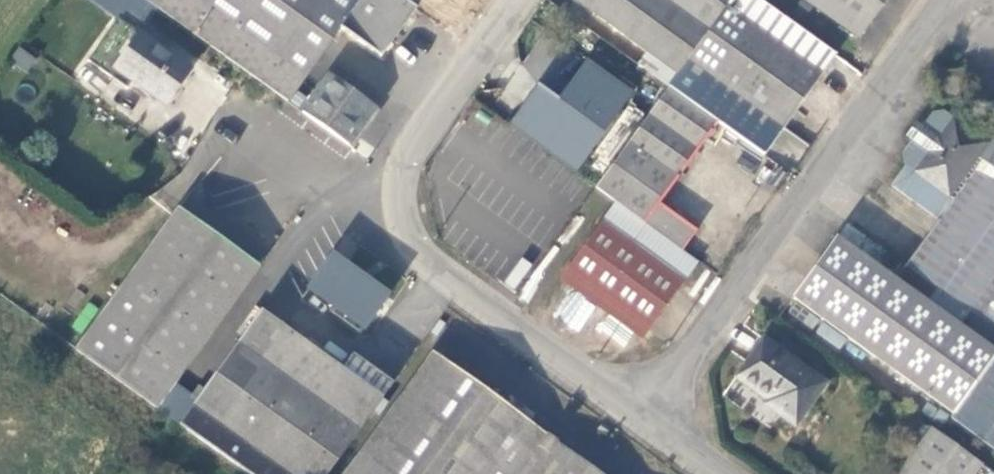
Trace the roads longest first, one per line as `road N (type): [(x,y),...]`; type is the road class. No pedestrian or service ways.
road 1 (unclassified): [(659,430),(352,227),(510,0)]
road 2 (residential): [(943,0),(659,430)]

